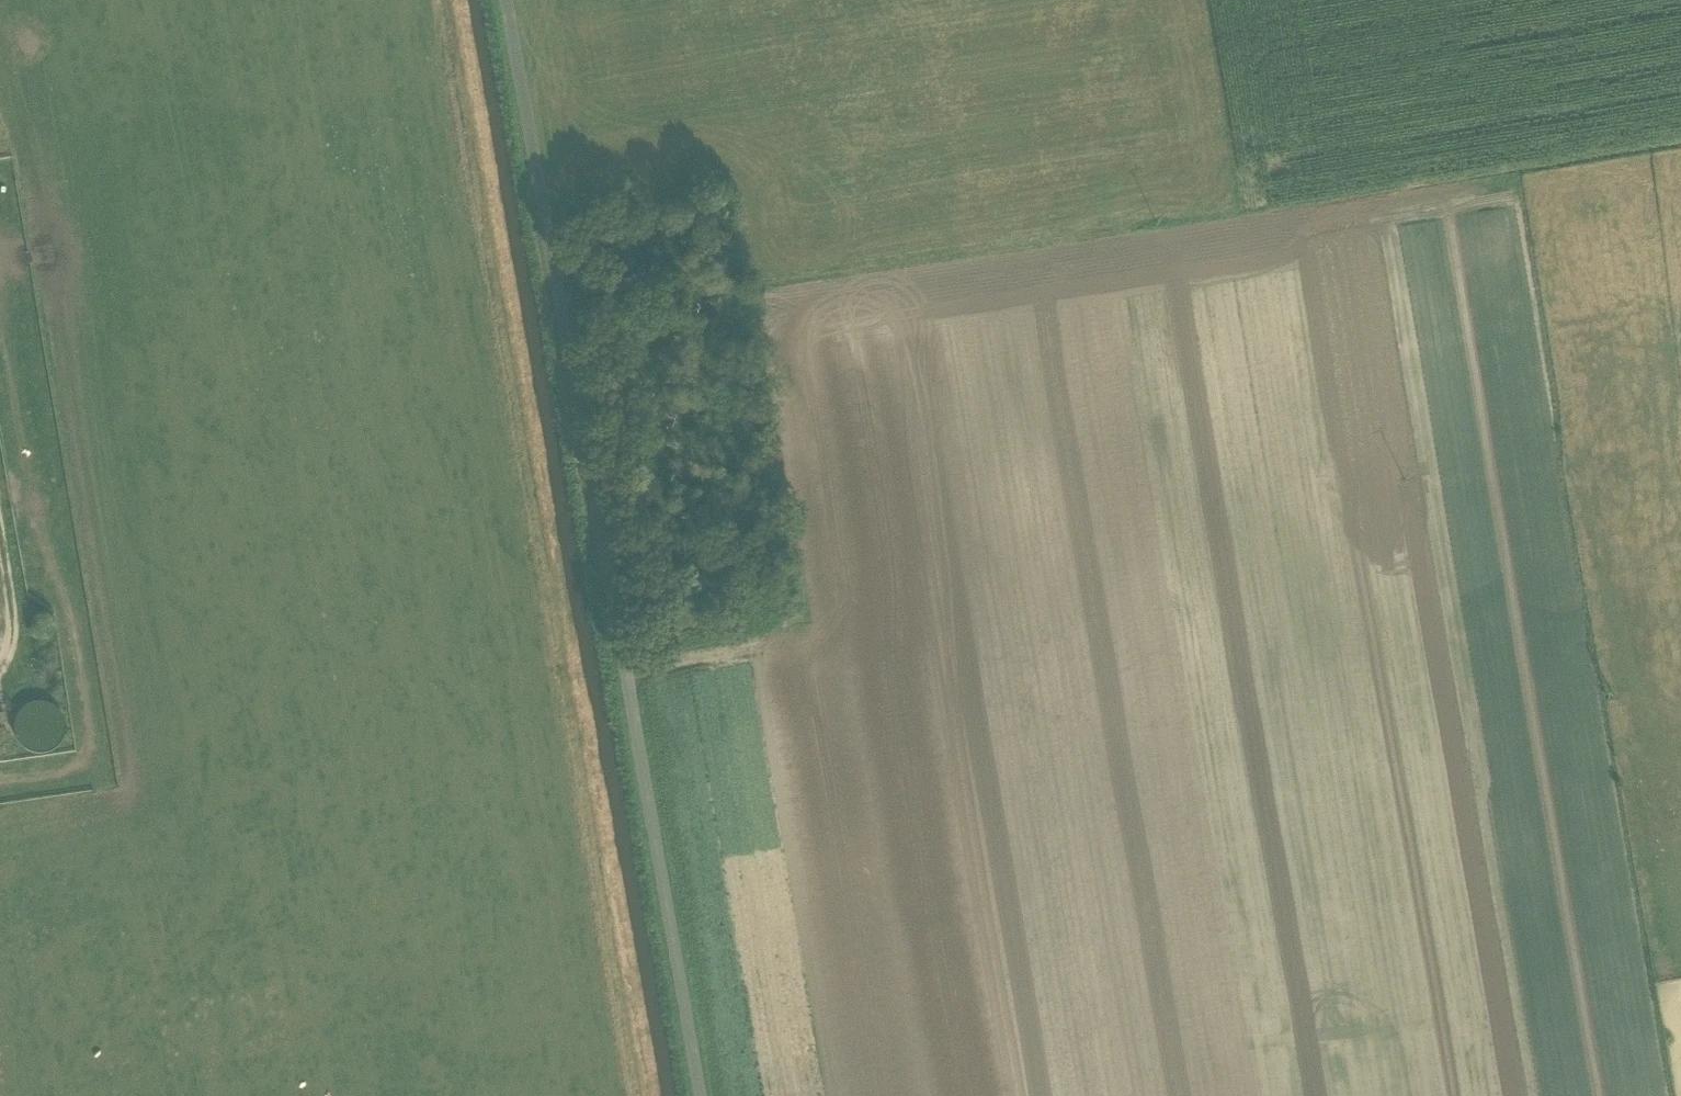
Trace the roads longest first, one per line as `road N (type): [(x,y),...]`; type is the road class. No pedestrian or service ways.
road 1 (track): [(637,1095),(442,0)]
road 2 (track): [(701,1095),(508,0)]

